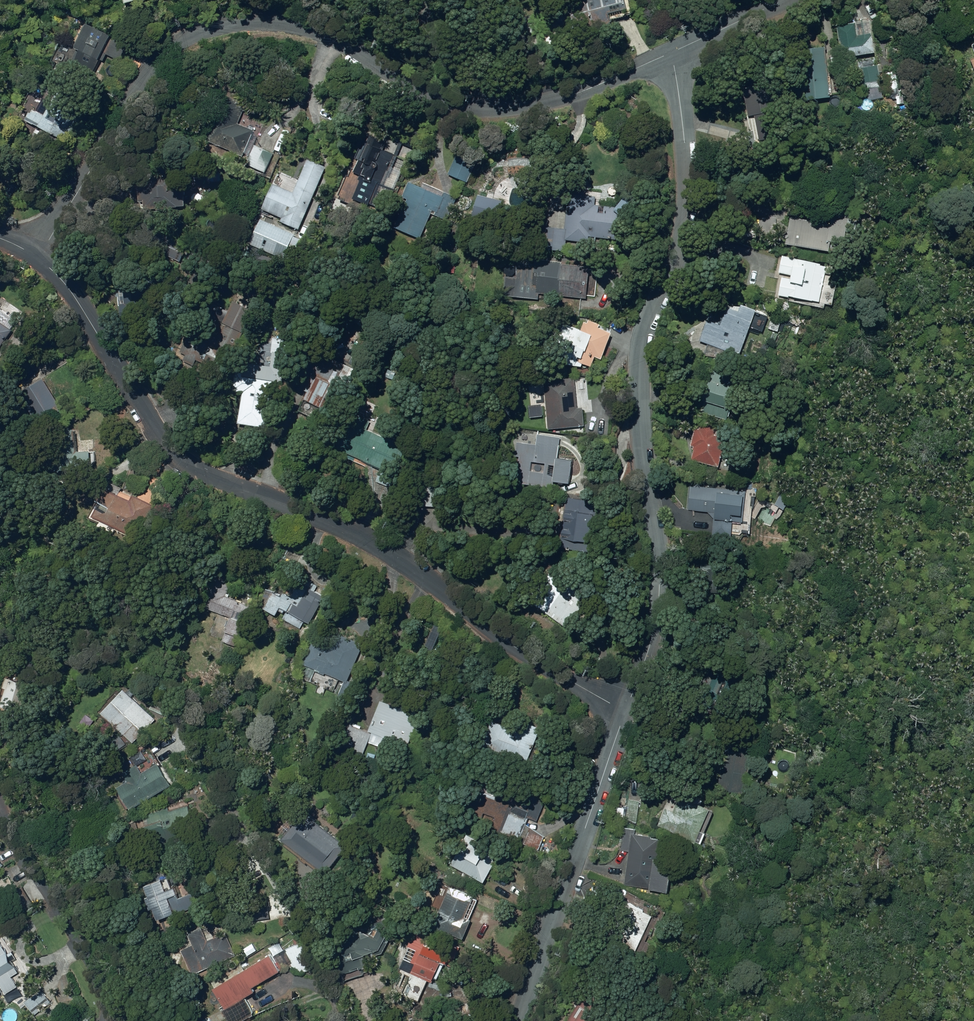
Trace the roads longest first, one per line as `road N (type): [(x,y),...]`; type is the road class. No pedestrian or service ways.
road 1 (residential): [(625,708),(360,531),(205,478),(66,283),(25,249)]
road 2 (residential): [(670,53),(579,93),(481,103),(325,40),(269,25),(215,32),(169,51),(146,75),(25,249)]
road 3 (residential): [(670,53),(690,225),(642,360),(653,618),(625,708)]
road 4 (residential): [(625,708),(515,1020)]
road 5 (residential): [(122,1020),(11,814)]
road 6 (residential): [(782,0),(670,53)]

